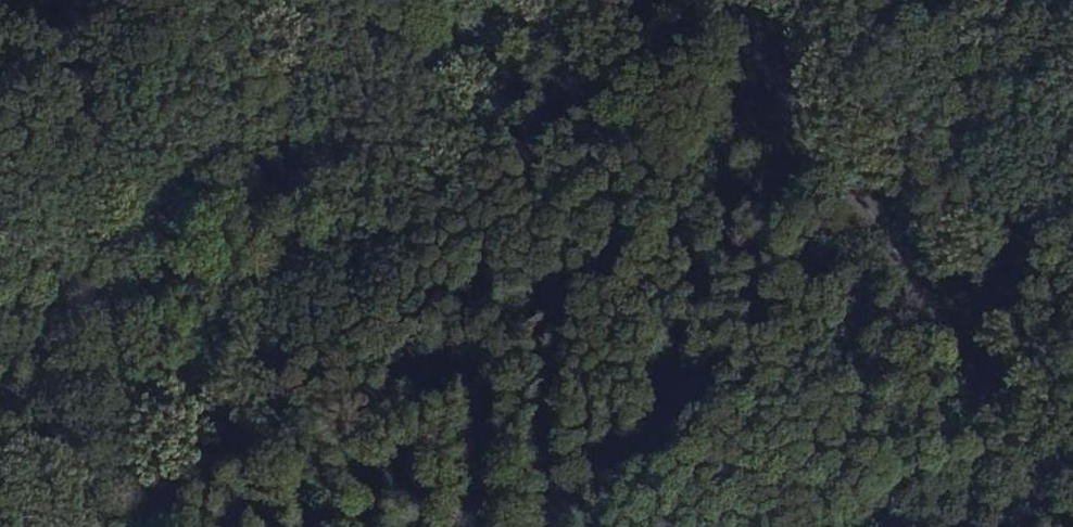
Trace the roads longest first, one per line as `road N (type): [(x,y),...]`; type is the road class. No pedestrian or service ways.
road 1 (tertiary): [(658,0),(712,110),(833,280),(987,526)]
road 2 (track): [(872,0),(873,21),(943,100),(1007,92),(1056,58),(1072,62)]

